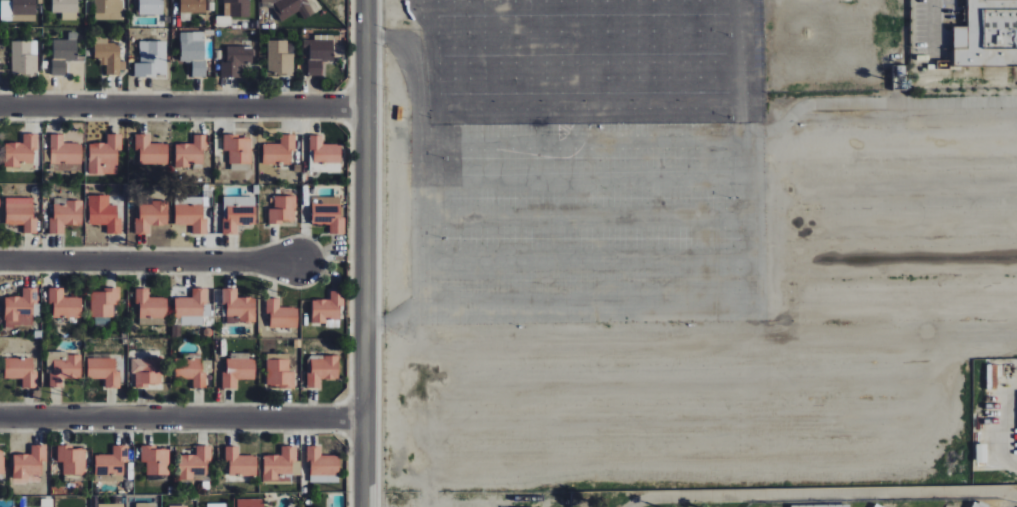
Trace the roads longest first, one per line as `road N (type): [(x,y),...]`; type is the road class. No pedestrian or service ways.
road 1 (residential): [(363,0),(360,506)]
road 2 (residential): [(0,417),(363,418)]
road 3 (residential): [(0,106),(363,107)]
road 4 (residential): [(0,261),(290,266)]

